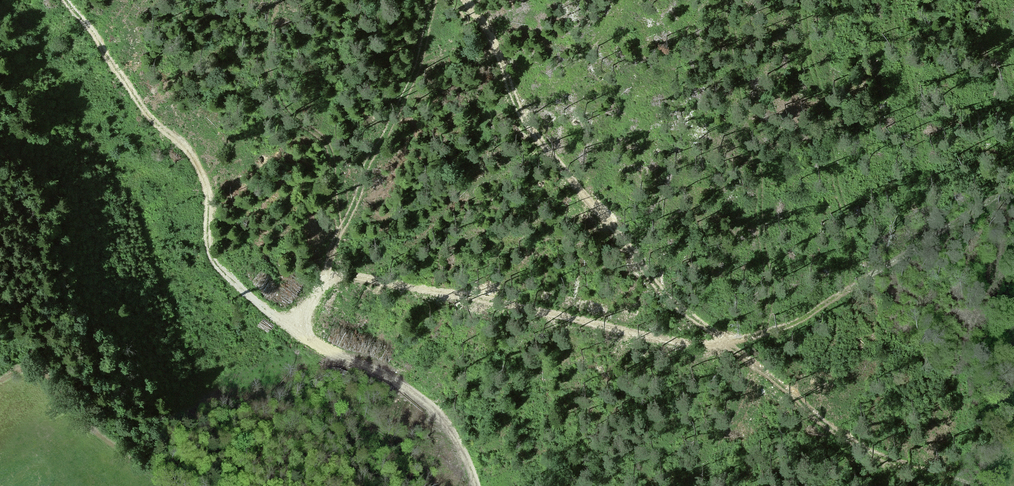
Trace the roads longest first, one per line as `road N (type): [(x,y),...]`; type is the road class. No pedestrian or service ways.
road 1 (track): [(295,333),(326,281),(340,274),(656,338),(733,341),(663,292),(529,125),(465,0)]
road 2 (track): [(477,485),(458,440),(418,395),(295,333),(215,261),(207,241),(211,188),(191,150),(150,112),(65,0)]
road 3 (track): [(733,341),(794,323),(1013,185)]

